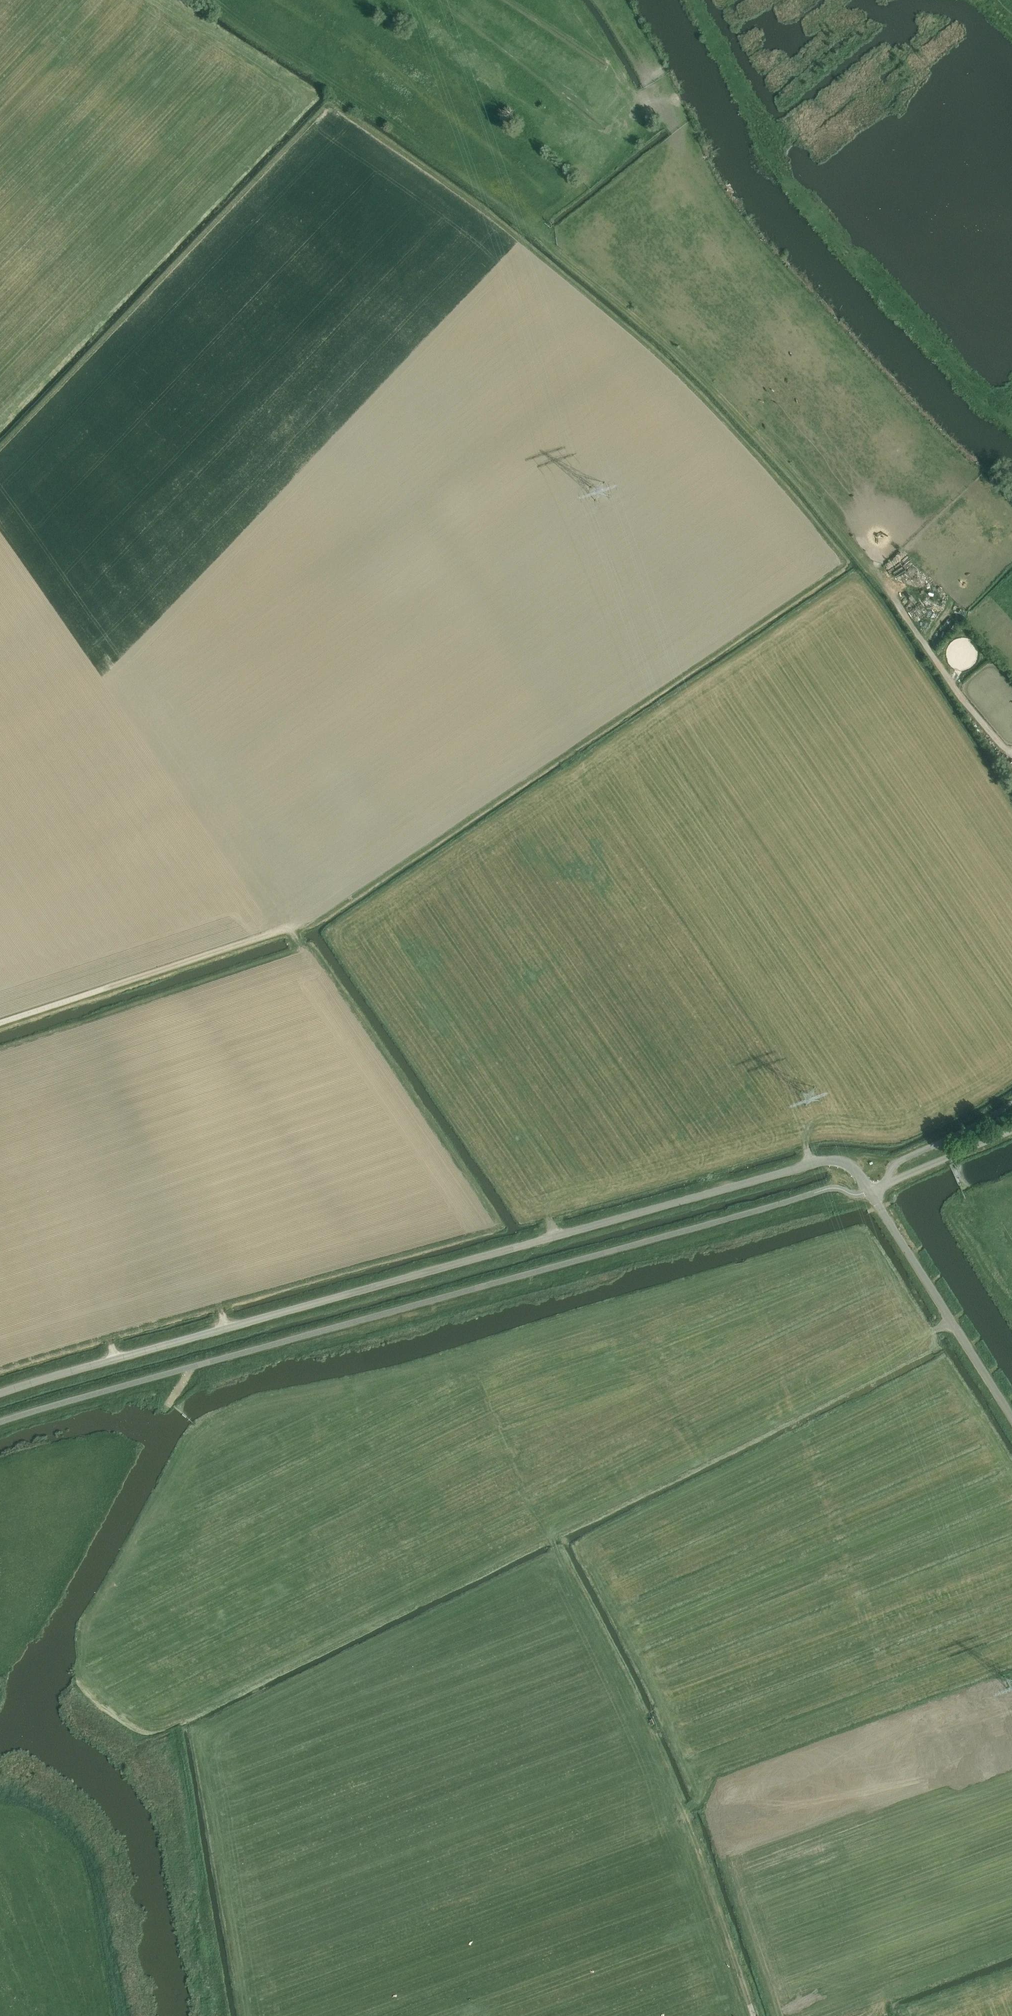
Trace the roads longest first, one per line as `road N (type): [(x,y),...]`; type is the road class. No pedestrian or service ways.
road 1 (unclassified): [(0,1394),(813,1164),(849,1165),(871,1191)]
road 2 (track): [(0,1023),(288,929)]
road 3 (unclassified): [(1011,1417),(871,1191)]
road 4 (unclassified): [(871,1191),(1011,1131)]

